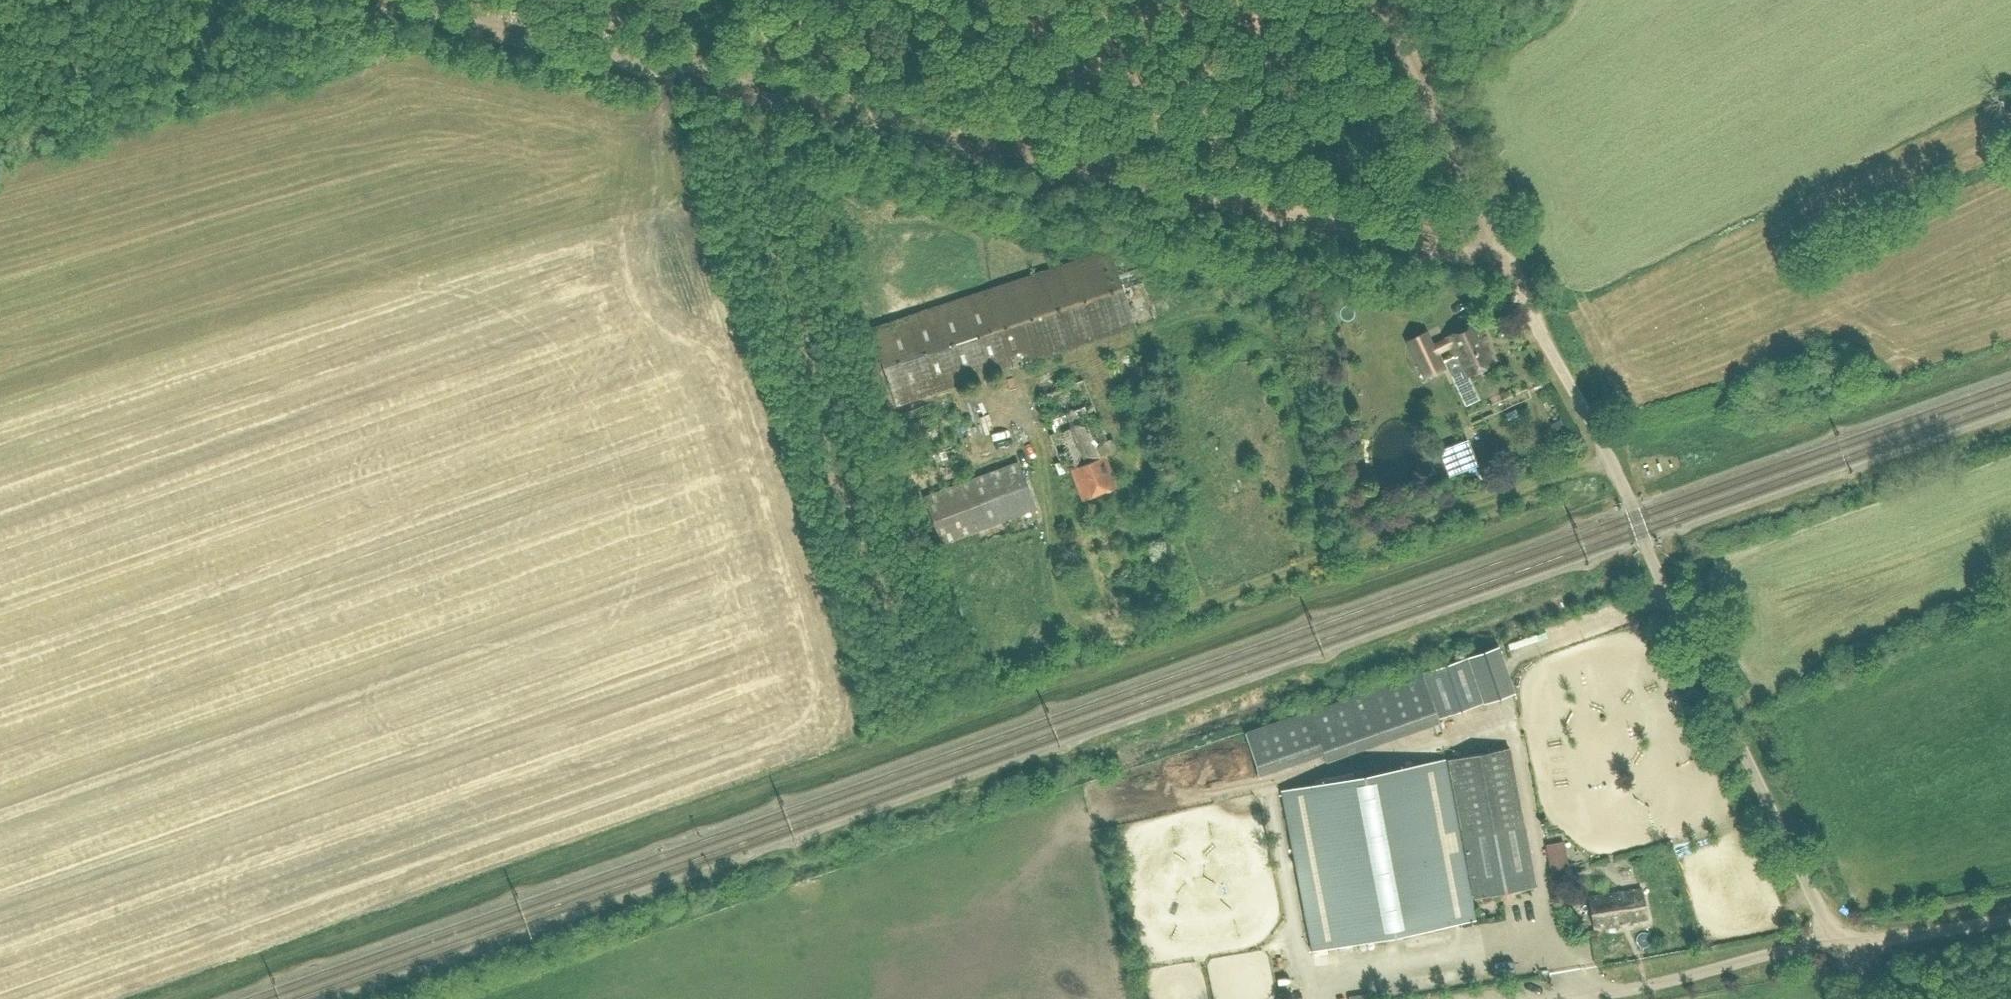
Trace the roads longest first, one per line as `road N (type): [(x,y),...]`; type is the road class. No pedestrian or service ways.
road 1 (track): [(1501,257),(1030,156),(380,0)]
road 2 (unclassified): [(1837,941),(1606,452)]
road 3 (track): [(1501,257),(1376,0)]
road 4 (unclassified): [(1576,998),(1837,941)]
road 5 (track): [(1606,452),(1501,257)]
road 6 (residential): [(1837,941),(2010,921)]

